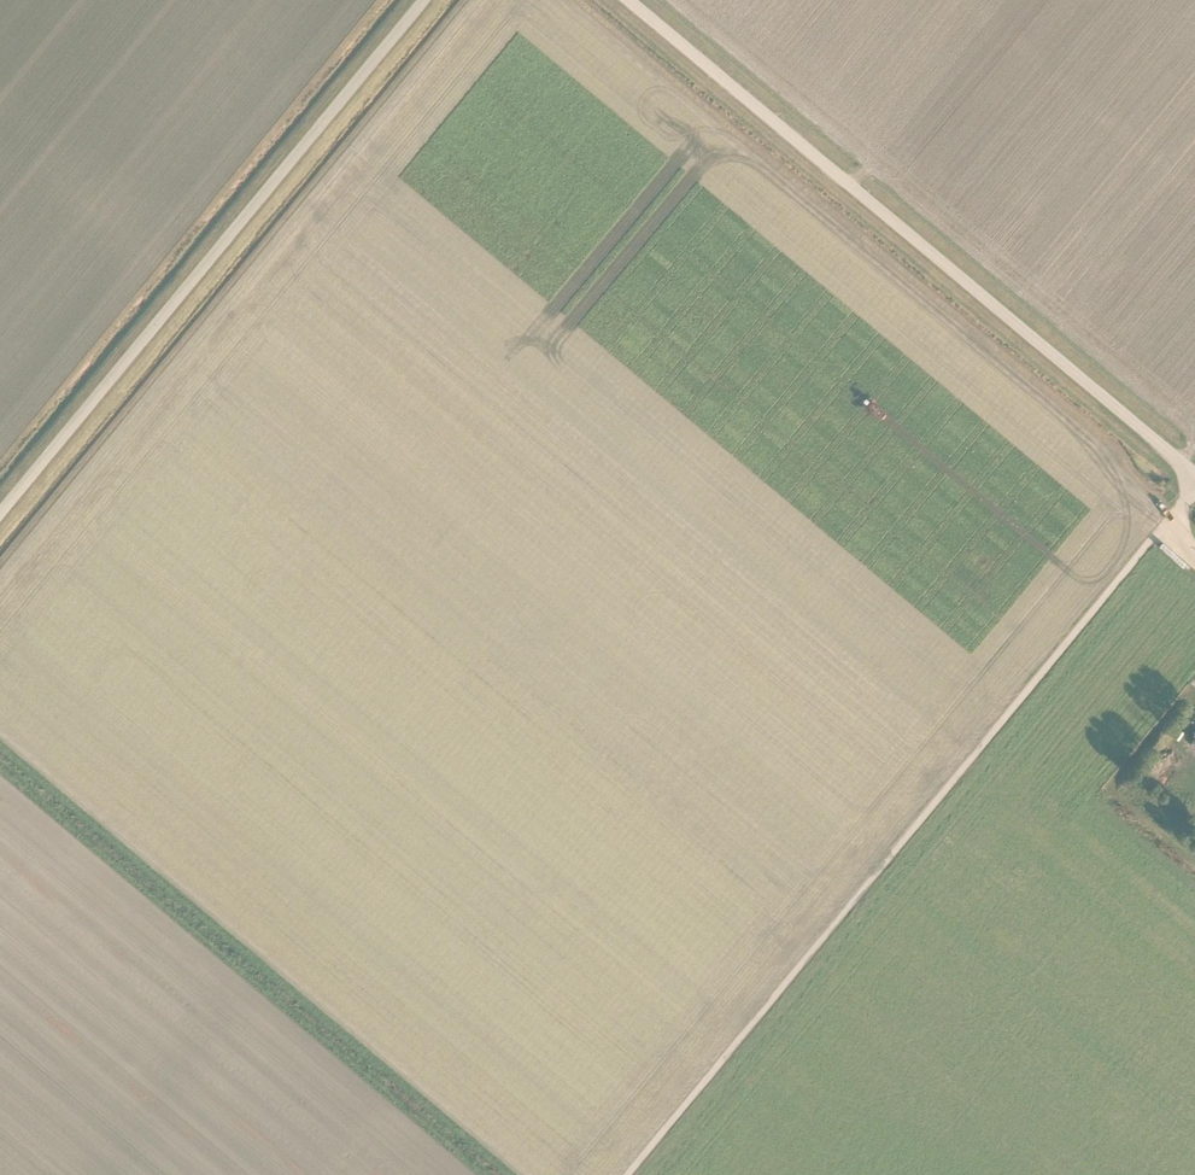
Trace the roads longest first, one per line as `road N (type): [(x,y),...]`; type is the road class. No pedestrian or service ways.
road 1 (track): [(1194,489),(628,1174)]
road 2 (unclassified): [(1194,473),(630,0)]
road 3 (unclassified): [(0,513),(423,0)]

